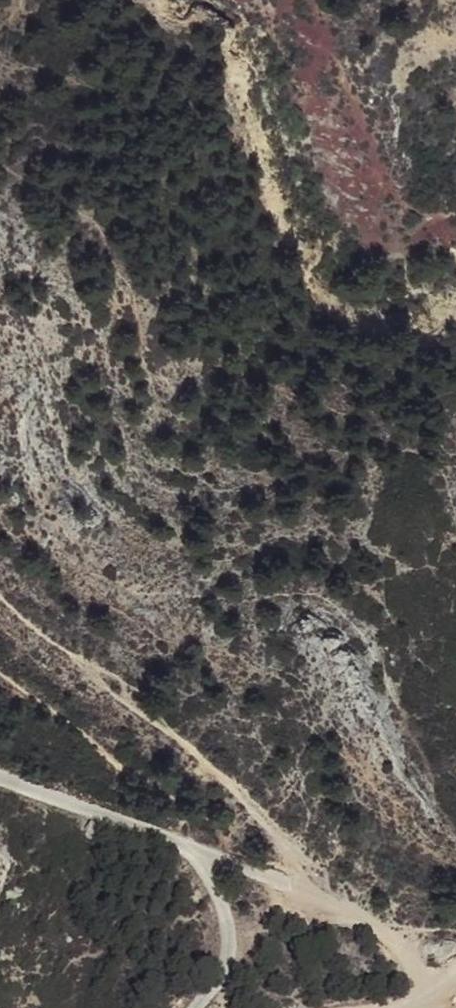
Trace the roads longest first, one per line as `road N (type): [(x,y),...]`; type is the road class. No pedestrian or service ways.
road 1 (track): [(0,776),(390,926),(438,992)]
road 2 (track): [(0,674),(120,767),(161,787),(207,766),(305,851),(335,903)]
road 3 (track): [(195,849),(227,925),(227,961),(196,1007)]

